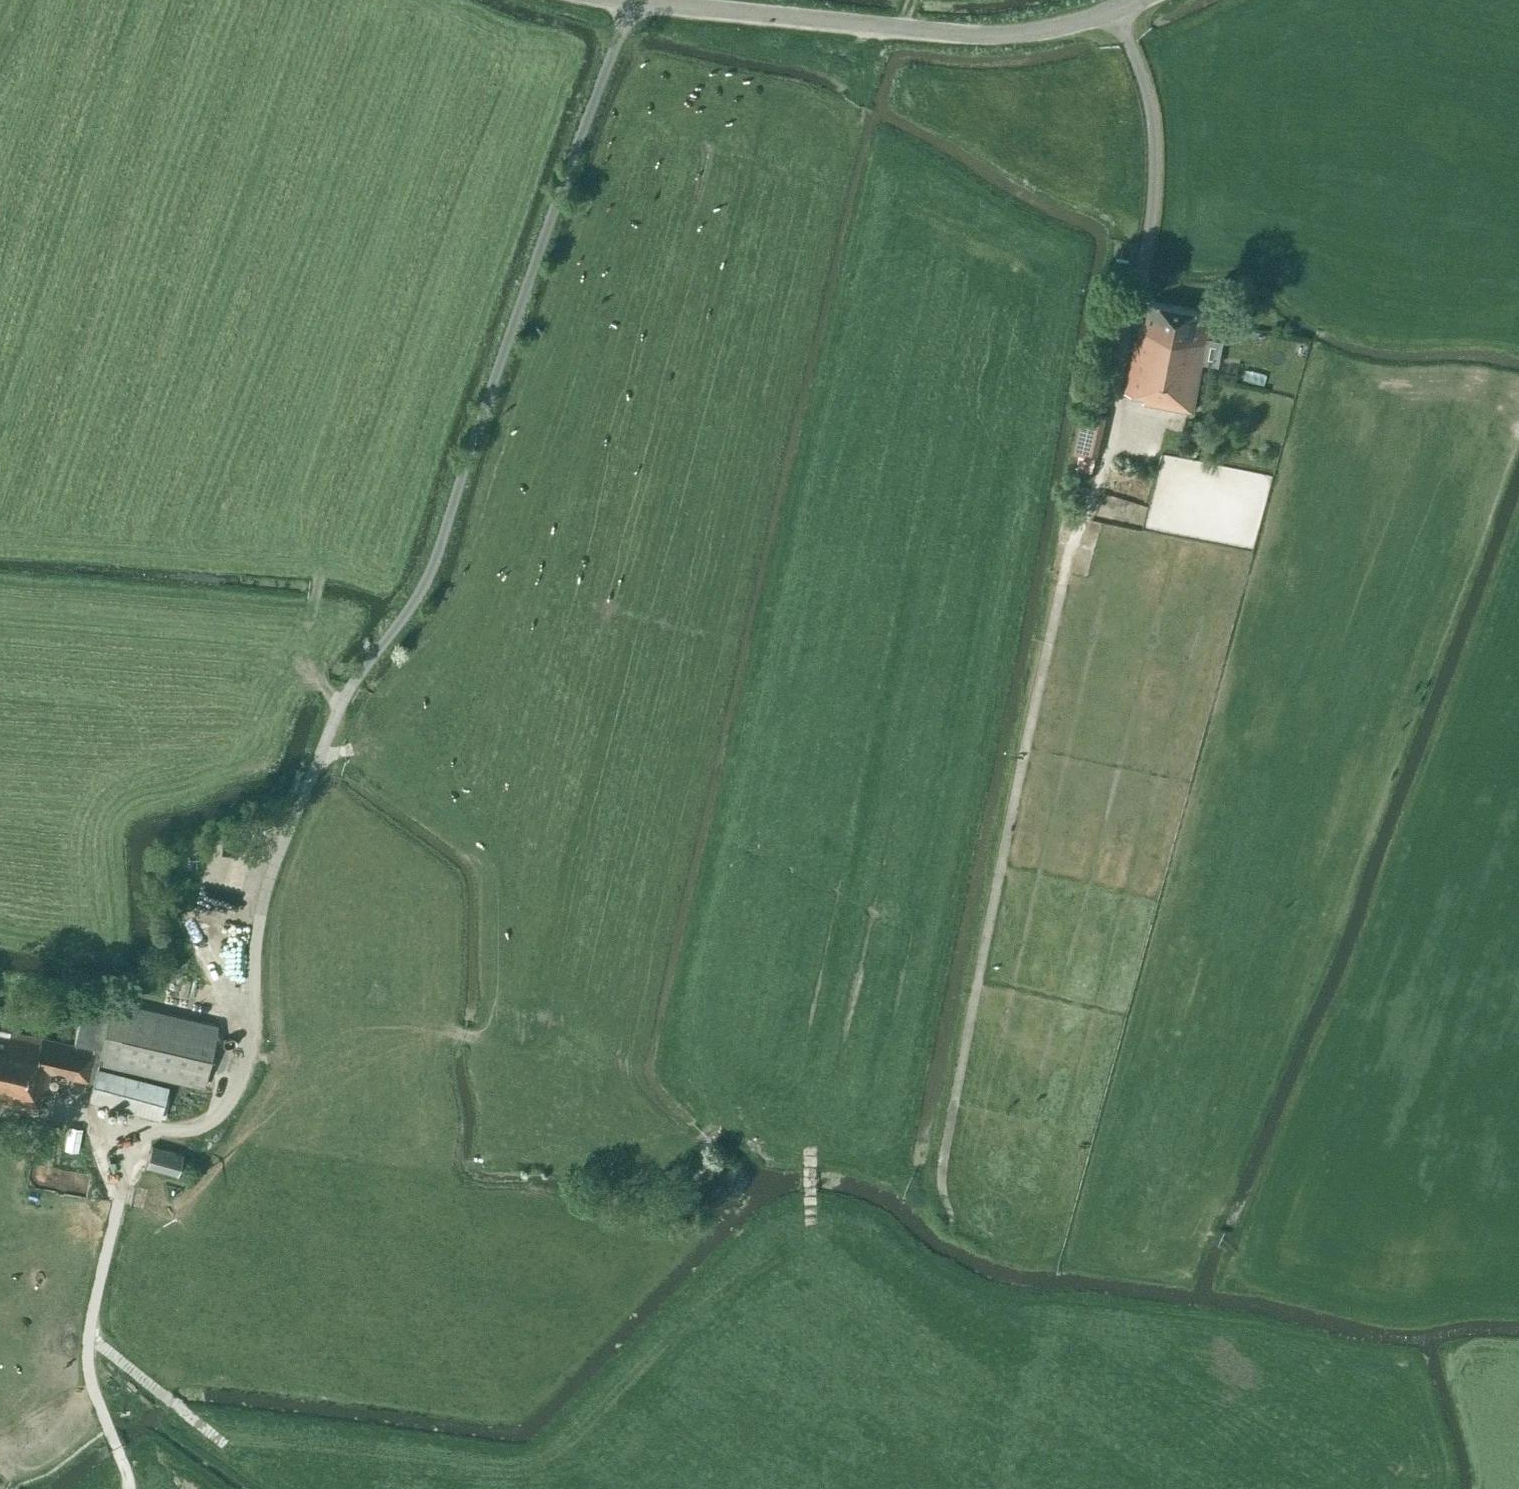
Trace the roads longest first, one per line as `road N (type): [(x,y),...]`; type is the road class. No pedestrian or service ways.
road 1 (unclassified): [(628,4),(1008,34),(1139,0)]

